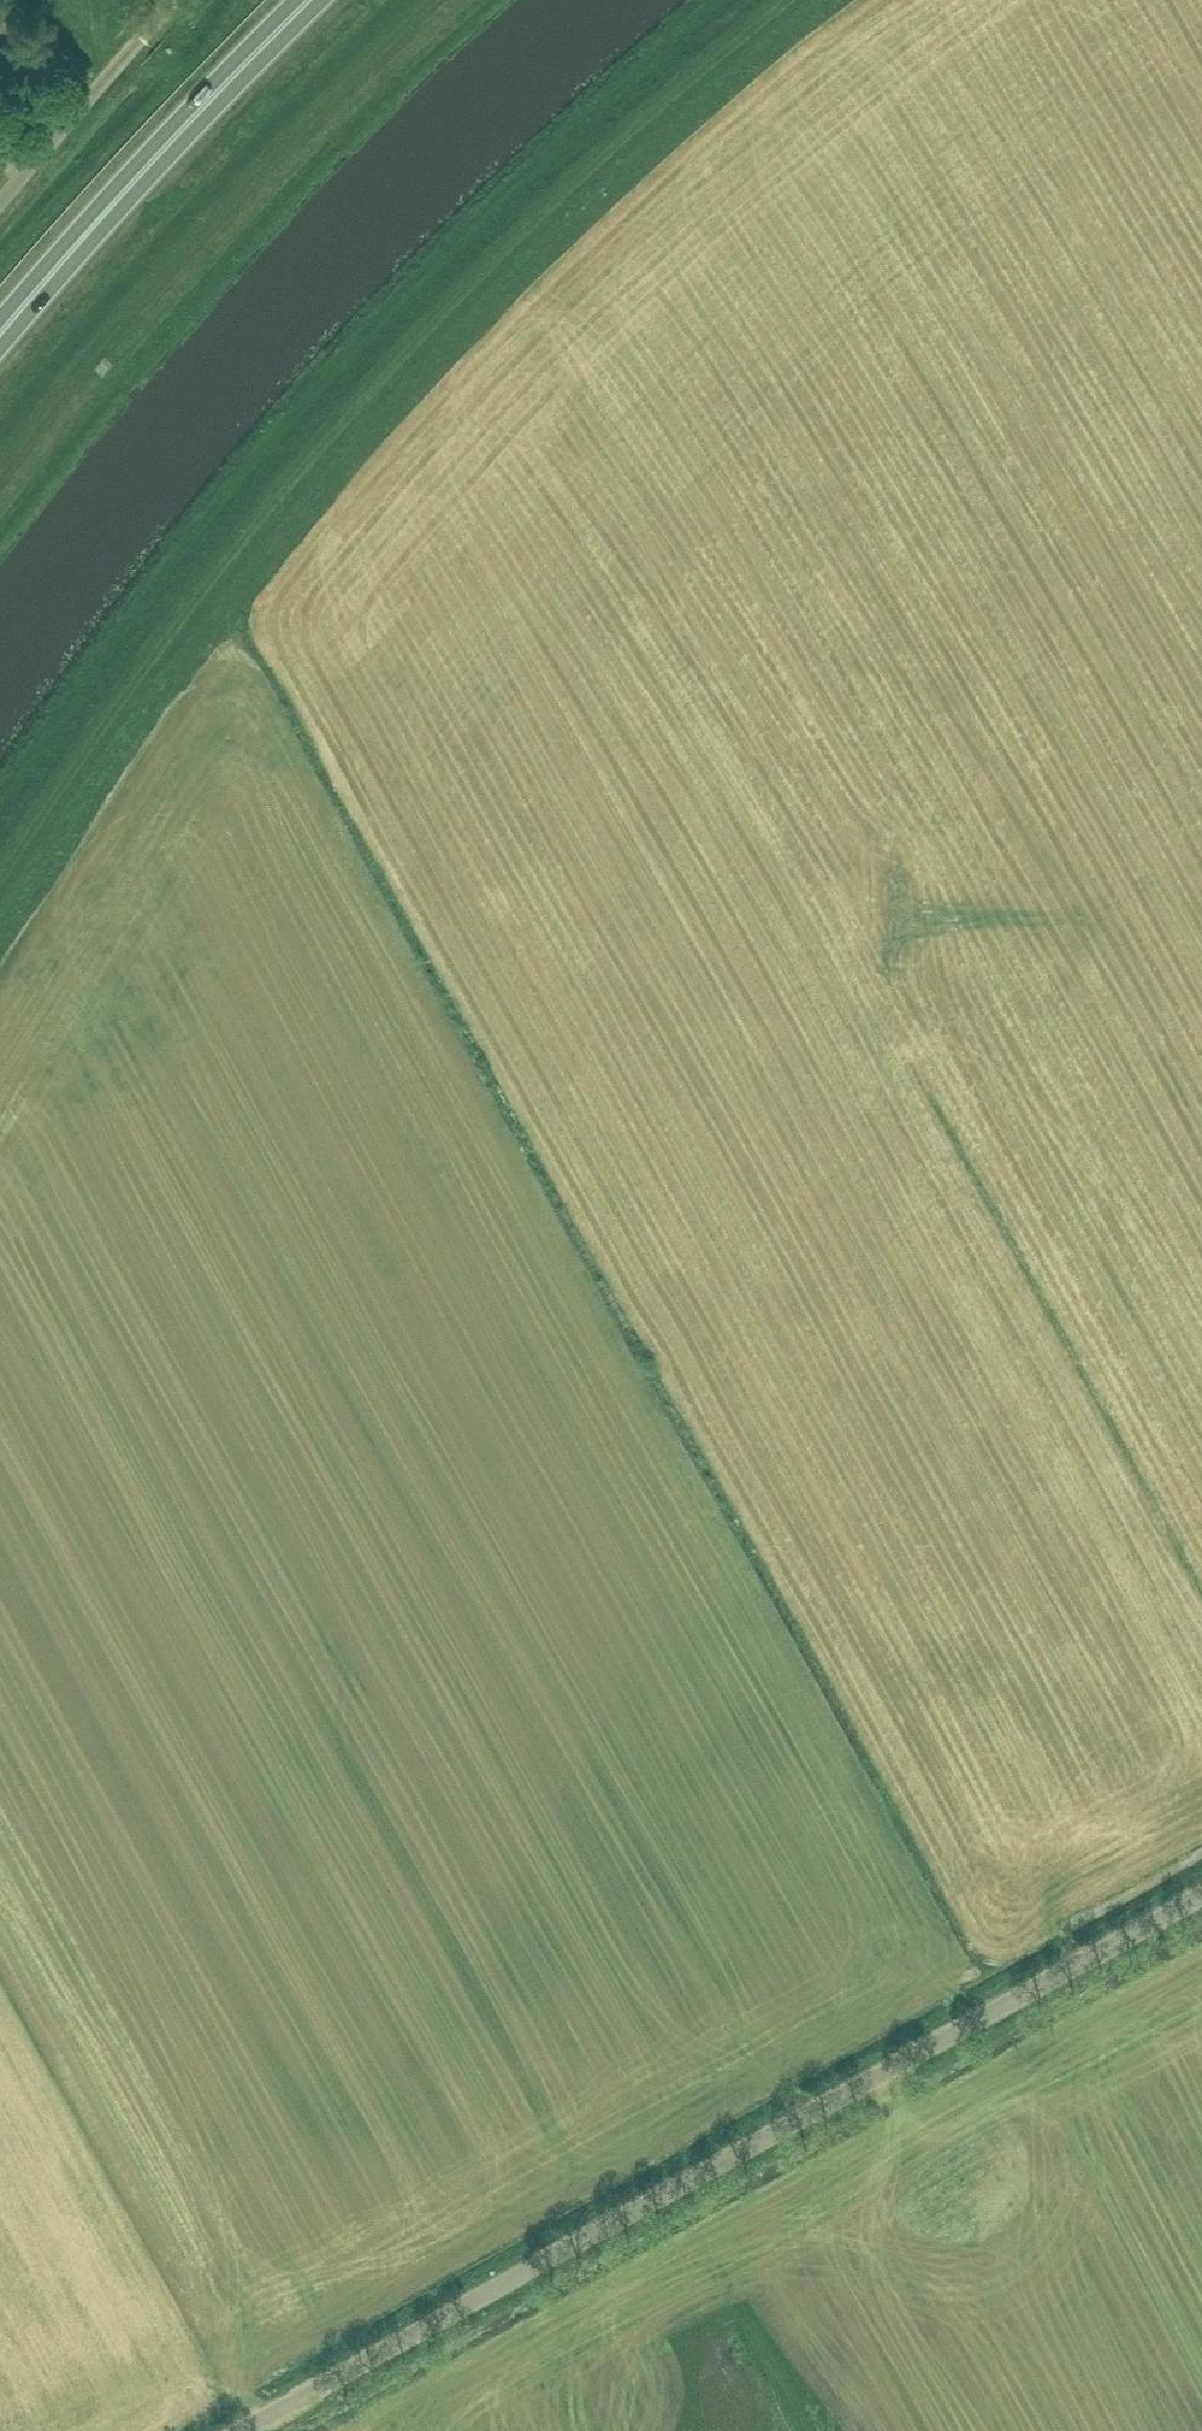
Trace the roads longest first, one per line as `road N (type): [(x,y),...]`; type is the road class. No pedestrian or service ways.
road 1 (unclassified): [(257,2430),(1201,1901)]
road 2 (trunk): [(0,337),(75,247),(313,0)]
road 3 (unclassified): [(0,204),(174,0)]

